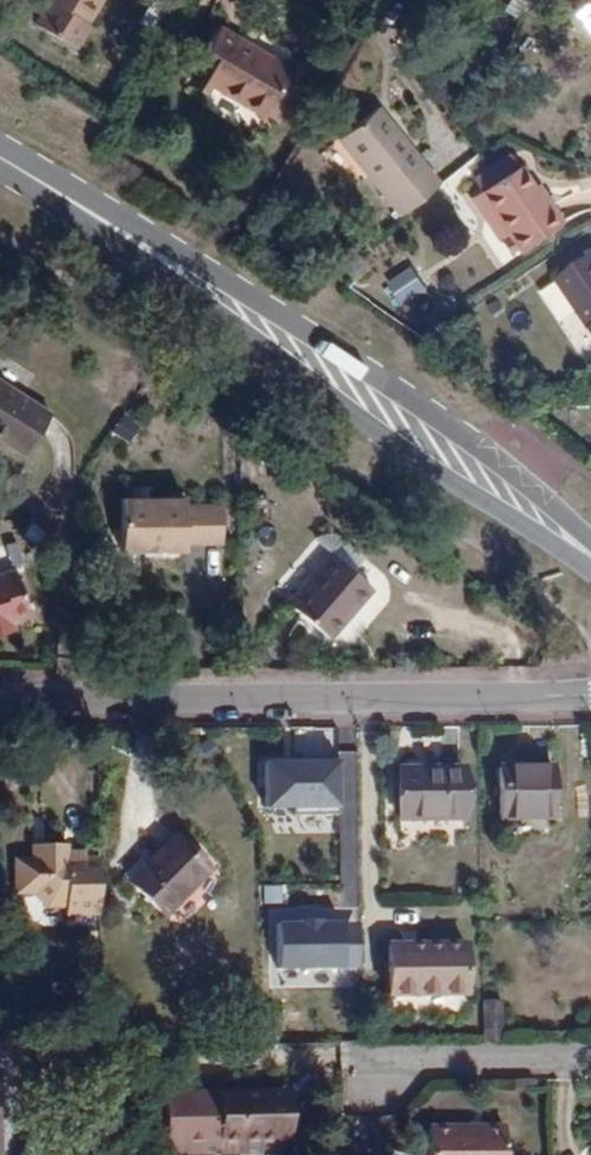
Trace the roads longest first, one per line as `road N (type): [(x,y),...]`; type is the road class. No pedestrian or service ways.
road 1 (secondary): [(24,171),(361,422),(590,567)]
road 2 (secondary): [(590,538),(433,411),(24,171)]
road 3 (residential): [(590,694),(0,698)]
road 4 (residential): [(590,1061),(367,1060)]

